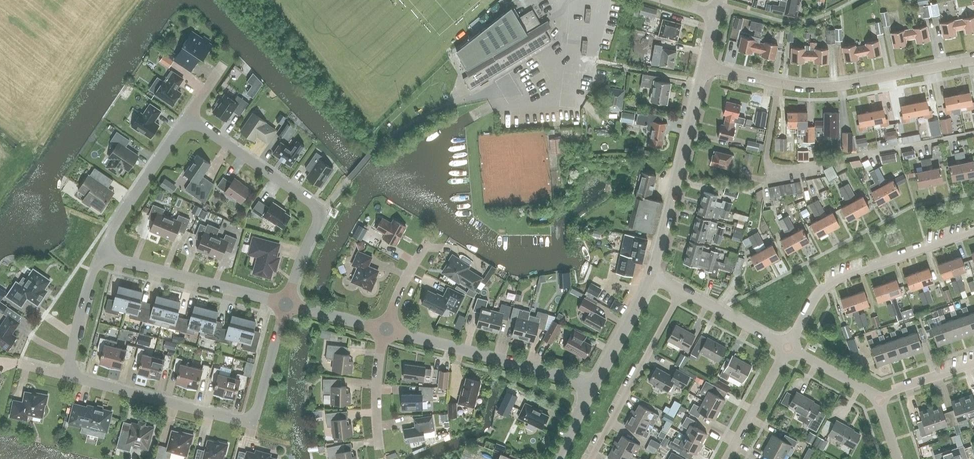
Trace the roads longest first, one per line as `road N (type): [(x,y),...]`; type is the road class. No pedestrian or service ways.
road 1 (residential): [(67,375),(248,419),(258,407),(286,305)]
road 2 (residential): [(703,65),(823,88),(973,60)]
road 3 (residential): [(286,305),(319,212),(187,118)]
road 4 (residential): [(788,348),(827,285),(973,231)]
road 5 (tertiary): [(653,275),(703,65)]
road 6 (residential): [(594,385),(386,330)]
road 7 (residential): [(286,305),(100,255)]
road 8 (residential): [(593,458),(682,291)]
road 9 (residential): [(100,255),(187,118)]
road 10 (residential): [(727,458),(788,348)]
road 11 (tertiary): [(594,385),(653,275)]
road 12 (residential): [(67,375),(100,255)]
road 13 (residential): [(788,348),(682,291)]

